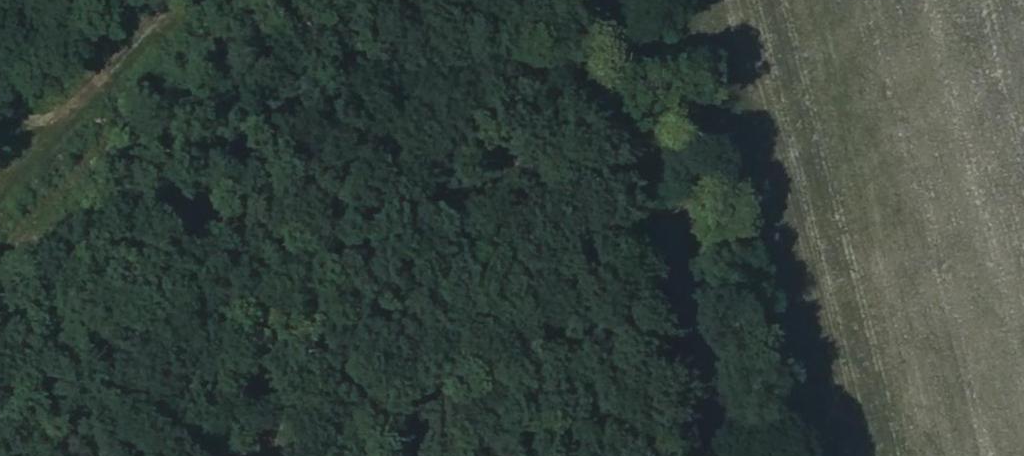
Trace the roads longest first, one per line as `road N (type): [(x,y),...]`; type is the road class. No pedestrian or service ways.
road 1 (tertiary): [(626,0),(740,455)]

